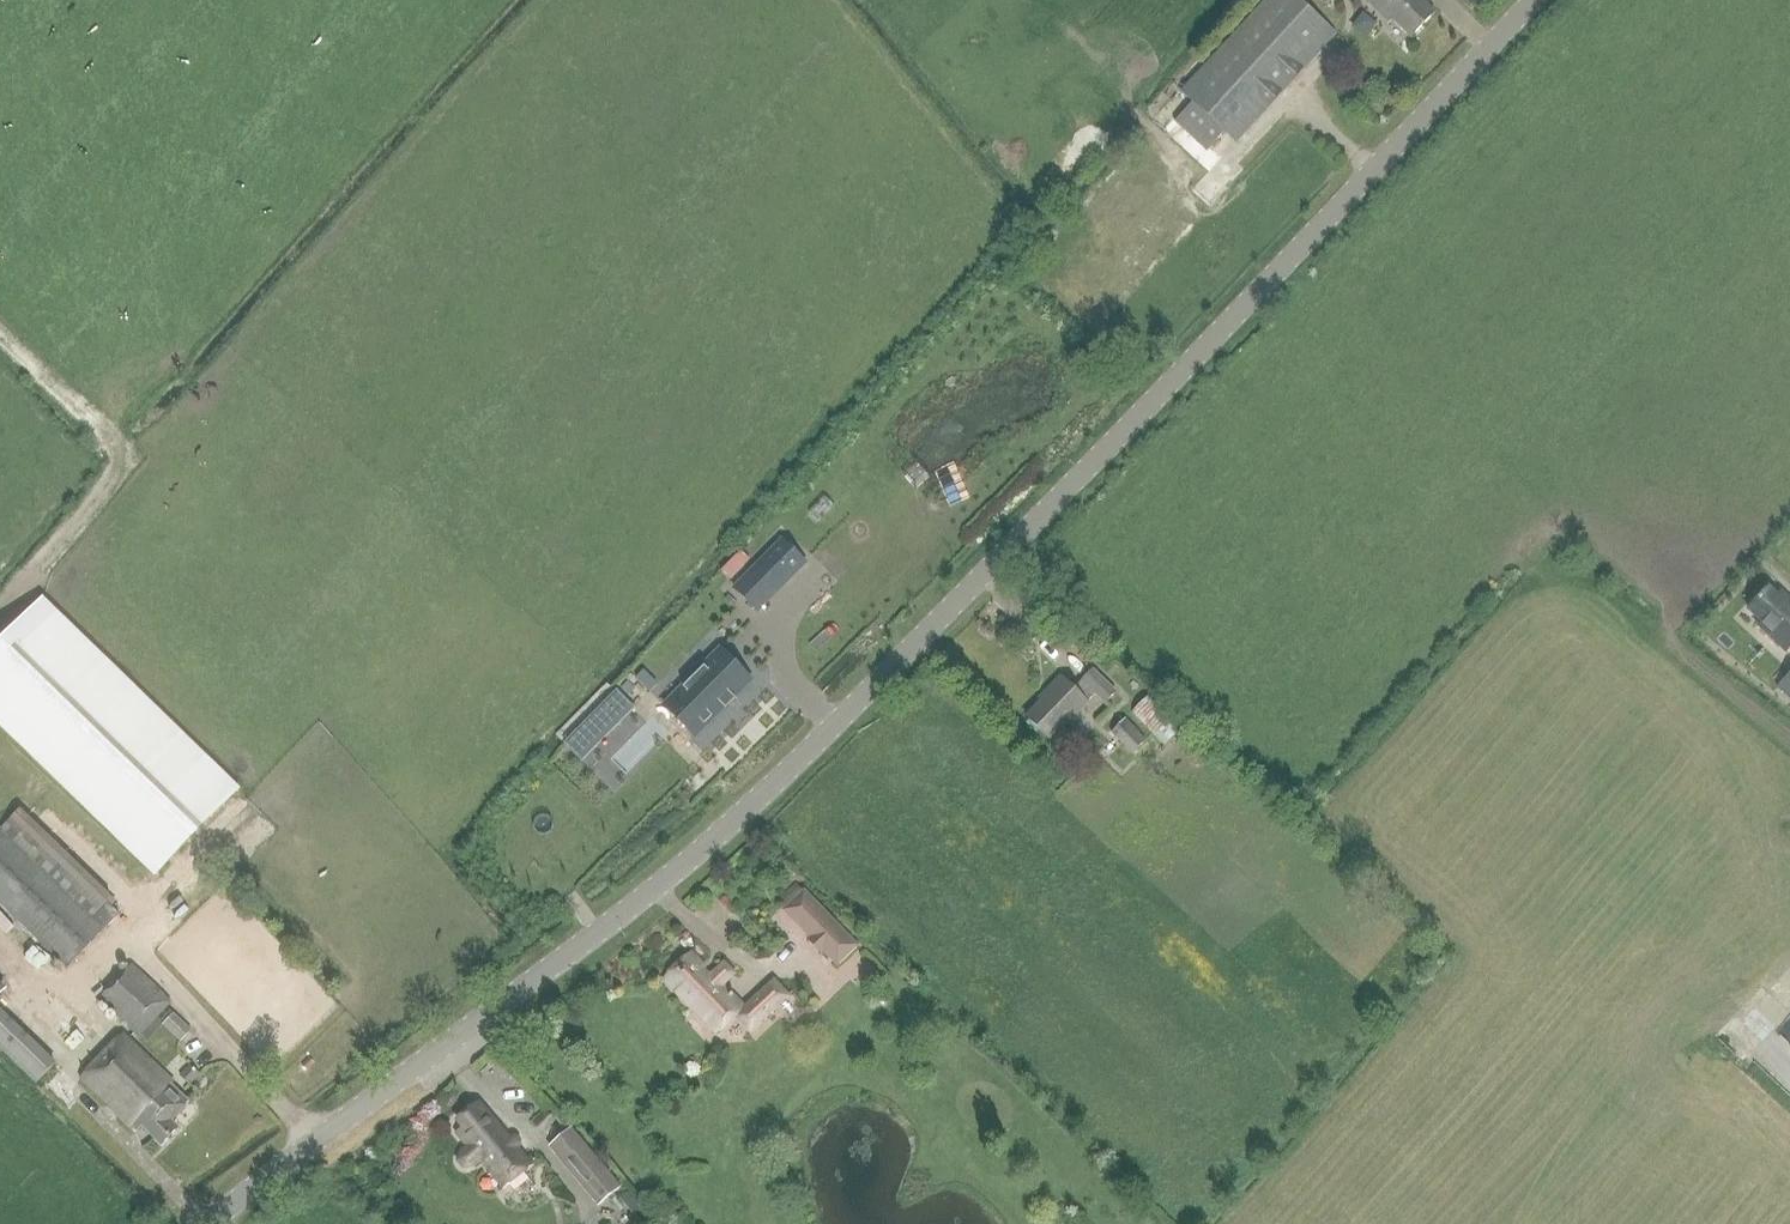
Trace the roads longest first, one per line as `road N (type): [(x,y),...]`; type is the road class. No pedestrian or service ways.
road 1 (tertiary): [(209,1223),(712,855),(1533,0)]

